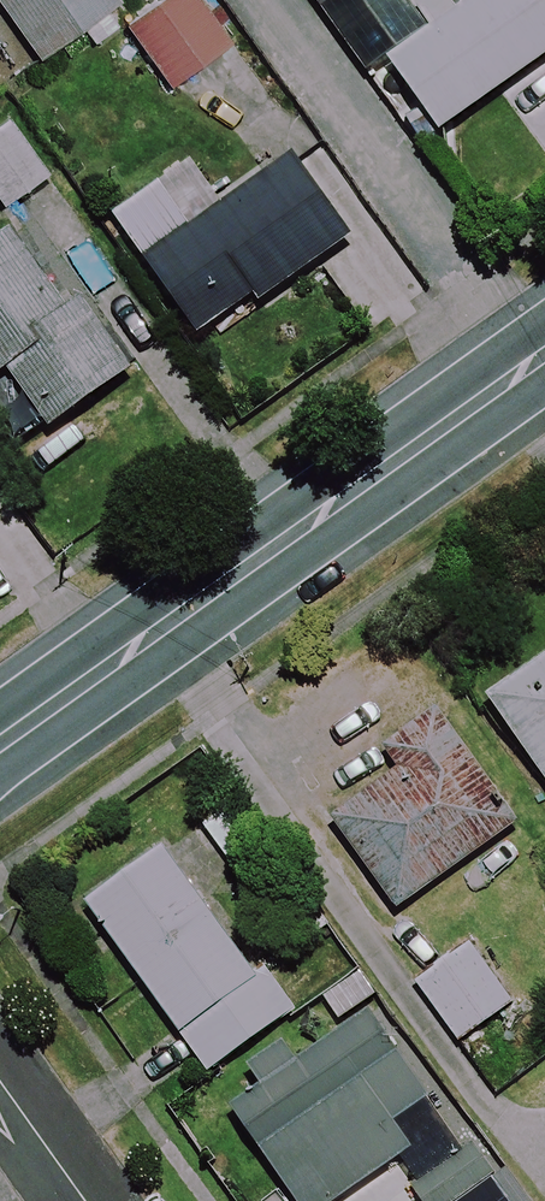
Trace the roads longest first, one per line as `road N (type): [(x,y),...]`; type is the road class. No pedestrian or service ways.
road 1 (tertiary): [(544,356),(0,745)]
road 2 (residential): [(86,1200),(0,1081)]

